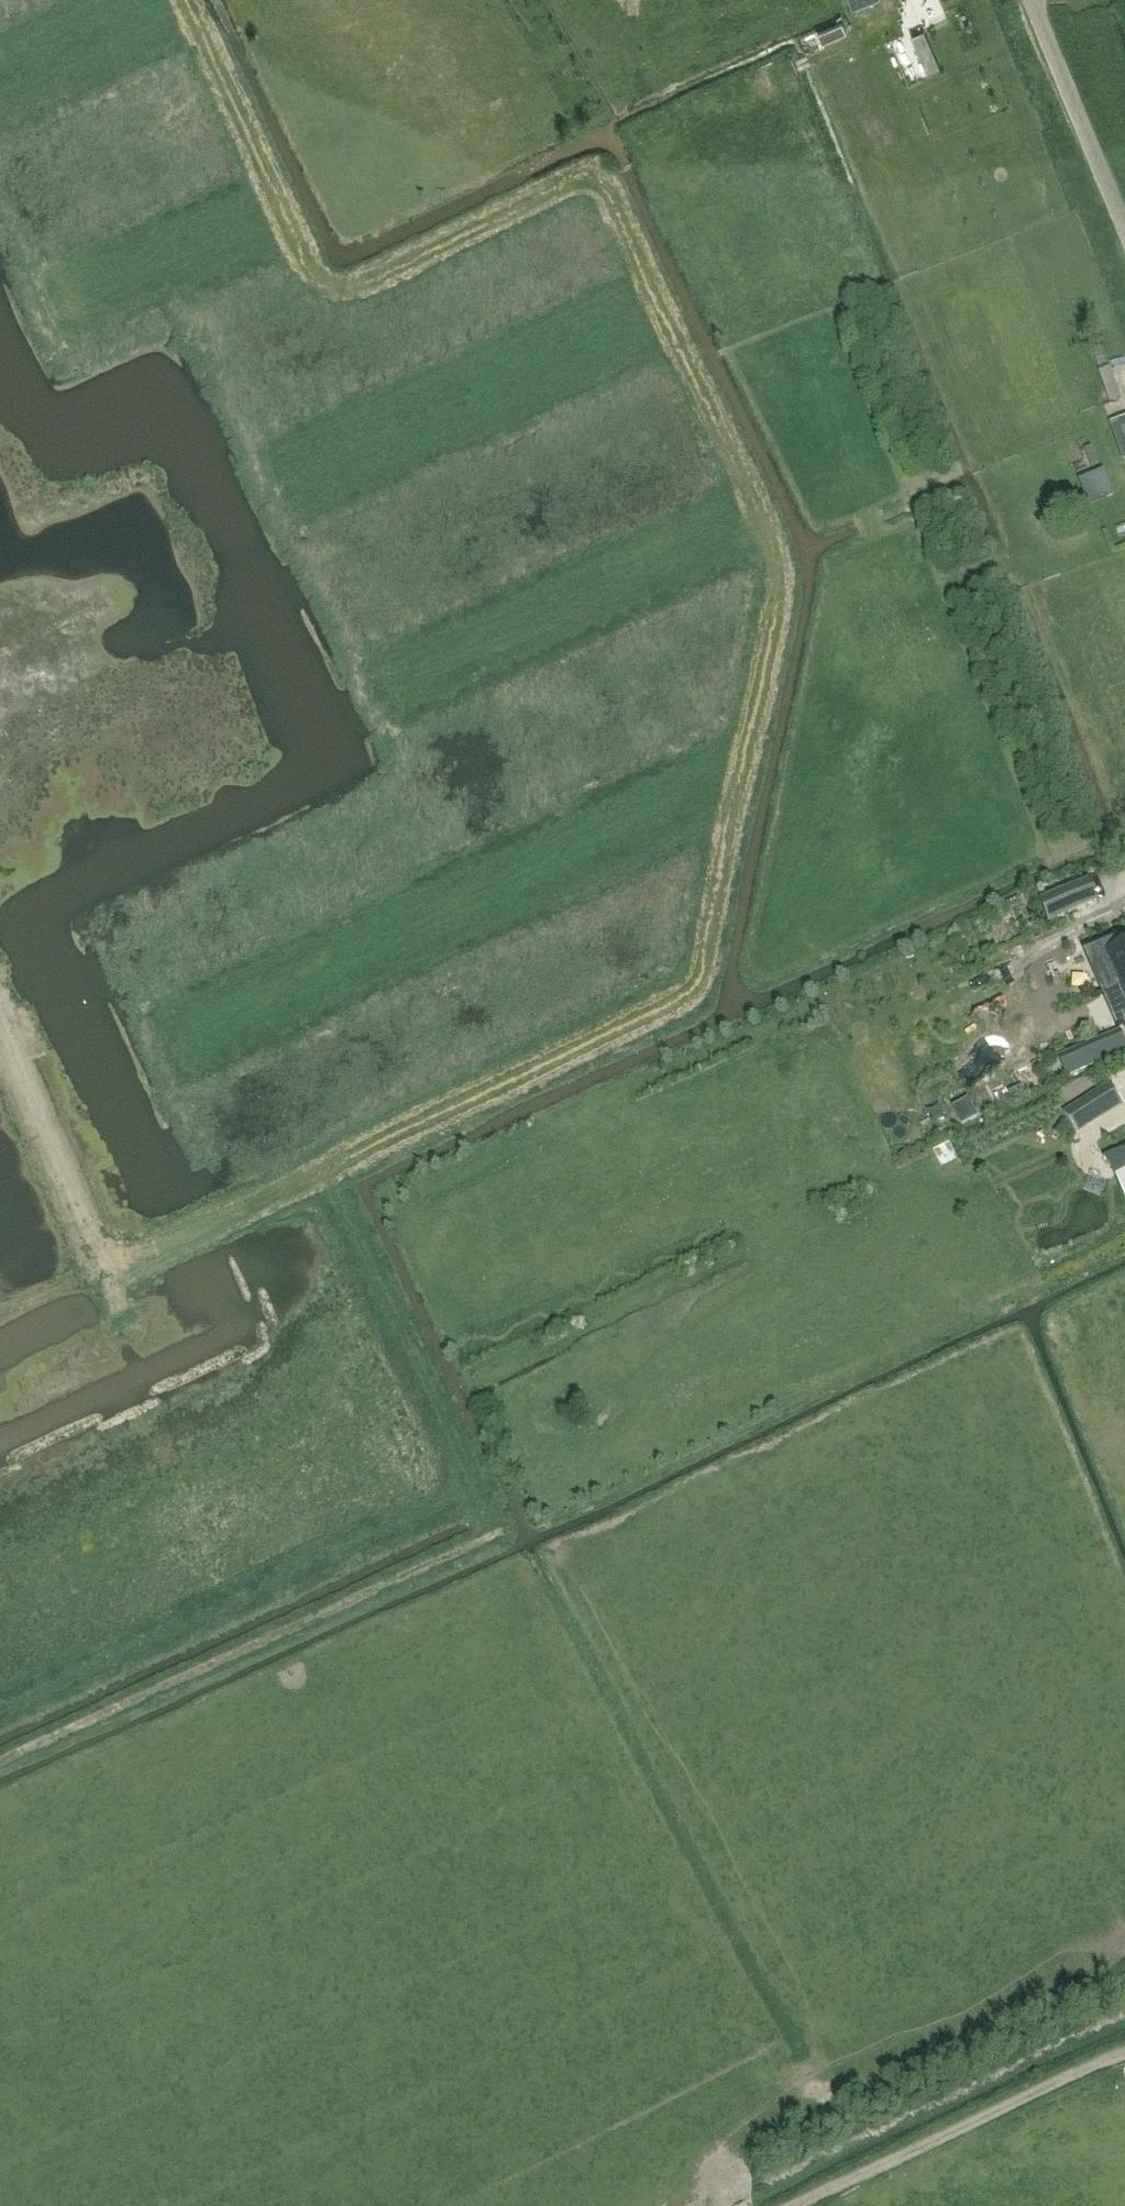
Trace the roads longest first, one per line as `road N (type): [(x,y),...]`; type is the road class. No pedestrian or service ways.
road 1 (track): [(798,2205),(1124,2052)]
road 2 (unclassified): [(1124,227),(1031,0)]

